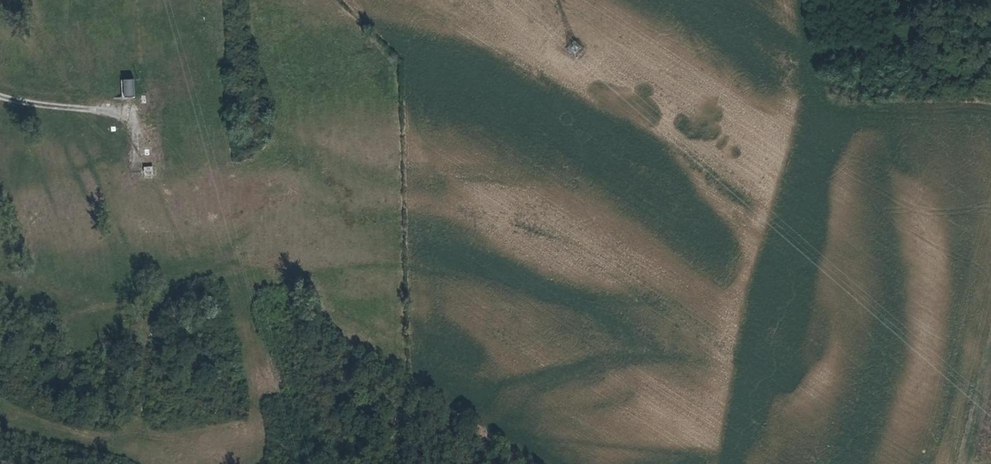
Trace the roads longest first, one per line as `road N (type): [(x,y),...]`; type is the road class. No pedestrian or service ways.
road 1 (track): [(0,96),(149,112)]

